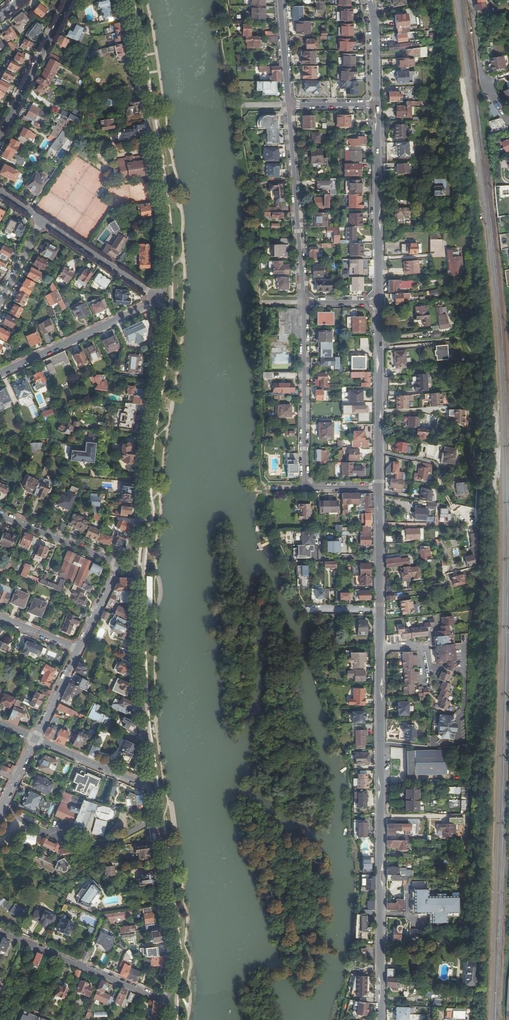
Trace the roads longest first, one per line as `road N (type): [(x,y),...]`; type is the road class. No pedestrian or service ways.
road 1 (tertiary): [(381,1019),(379,610)]
road 2 (residential): [(160,300),(163,217),(125,0)]
road 3 (residential): [(304,302),(305,487),(379,487)]
road 4 (residential): [(132,553),(164,327),(160,300)]
road 5 (residential): [(149,784),(132,553)]
road 6 (residential): [(166,1001),(174,957),(149,784)]
road 7 (tertiary): [(379,303),(376,104)]
road 8 (residential): [(304,302),(289,105)]
road 9 (residential): [(166,1001),(0,931)]
road 10 (residential): [(0,374),(160,300)]
road 11 (residential): [(0,135),(69,0)]
road 12 (tertiary): [(379,452),(379,303)]
road 13 (residential): [(160,300),(42,222)]
road 14 (residential): [(0,515),(119,564)]
road 15 (residential): [(470,0),(480,66),(508,120)]
road 16 (tertiary): [(379,610),(379,487)]
road 17 (residential): [(35,740),(149,784)]
road 18 (residential): [(466,521),(435,464),(379,452)]

